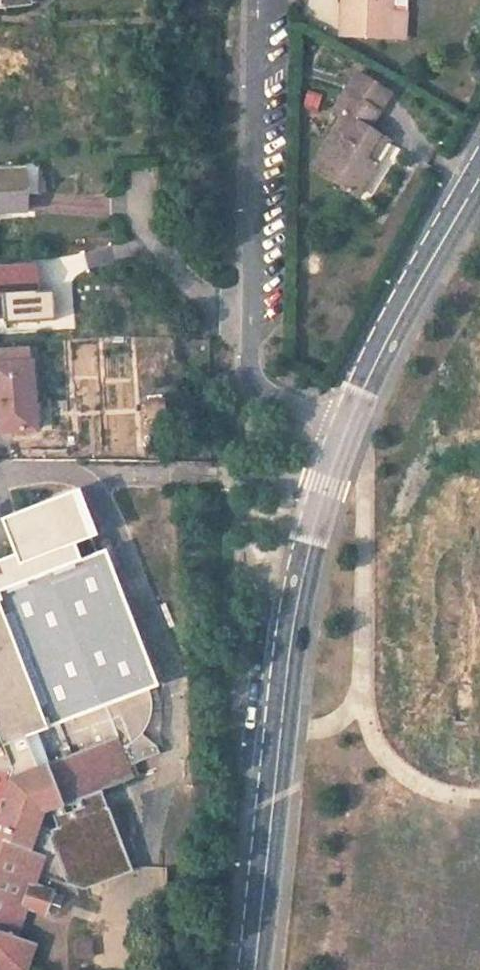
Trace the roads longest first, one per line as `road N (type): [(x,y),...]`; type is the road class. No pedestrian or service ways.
road 1 (secondary): [(255,969),(299,572),(343,426)]
road 2 (unclassified): [(258,0),(251,361),(263,389),(343,426)]
road 3 (secondary): [(343,426),(479,179)]

